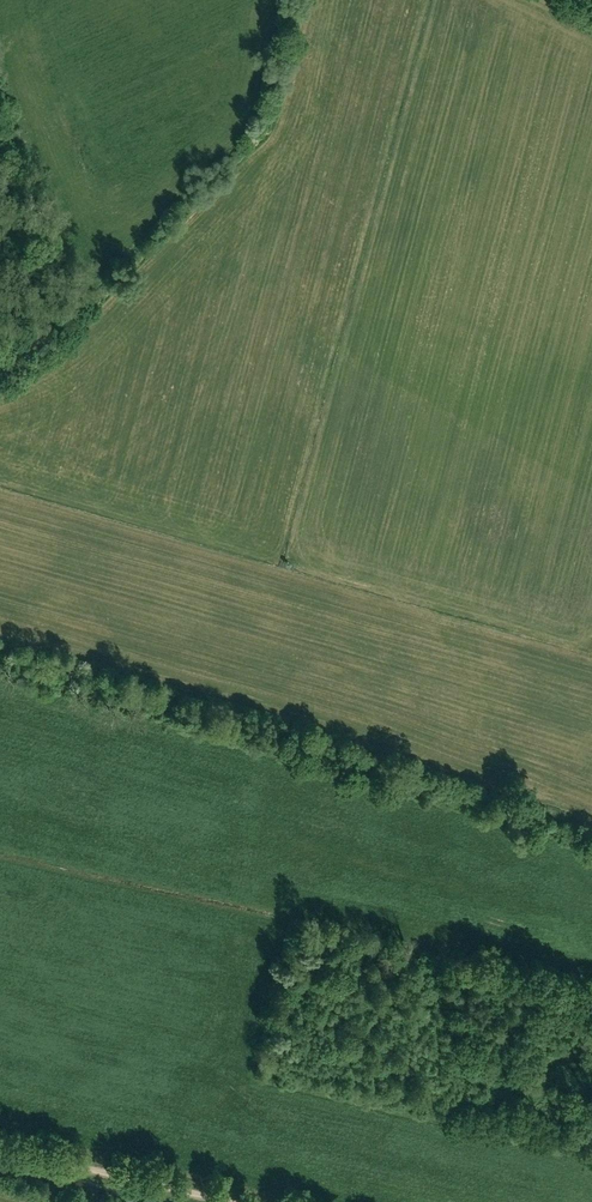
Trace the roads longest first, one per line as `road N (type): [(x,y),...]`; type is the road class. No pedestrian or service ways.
road 1 (track): [(239,1201),(0,1142)]

